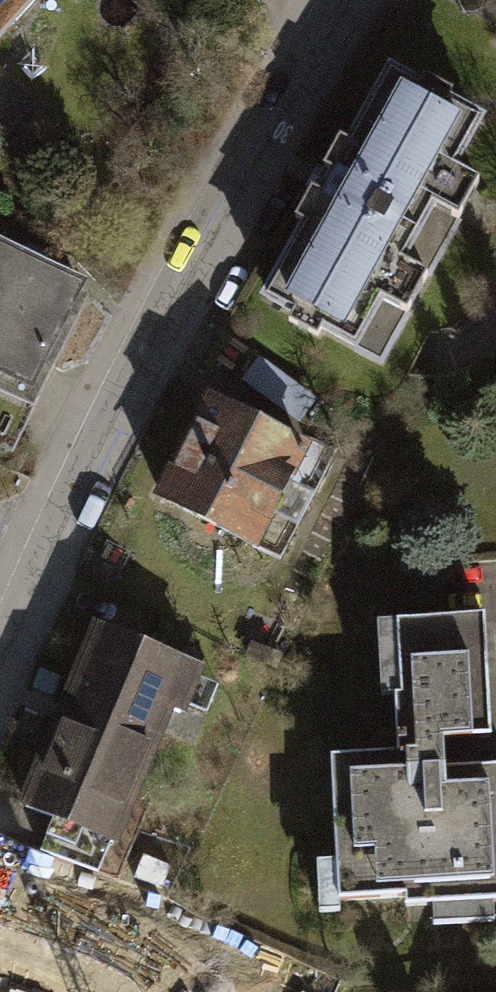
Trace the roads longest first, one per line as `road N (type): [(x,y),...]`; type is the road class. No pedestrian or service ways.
road 1 (residential): [(0,679),(201,277),(361,0)]

